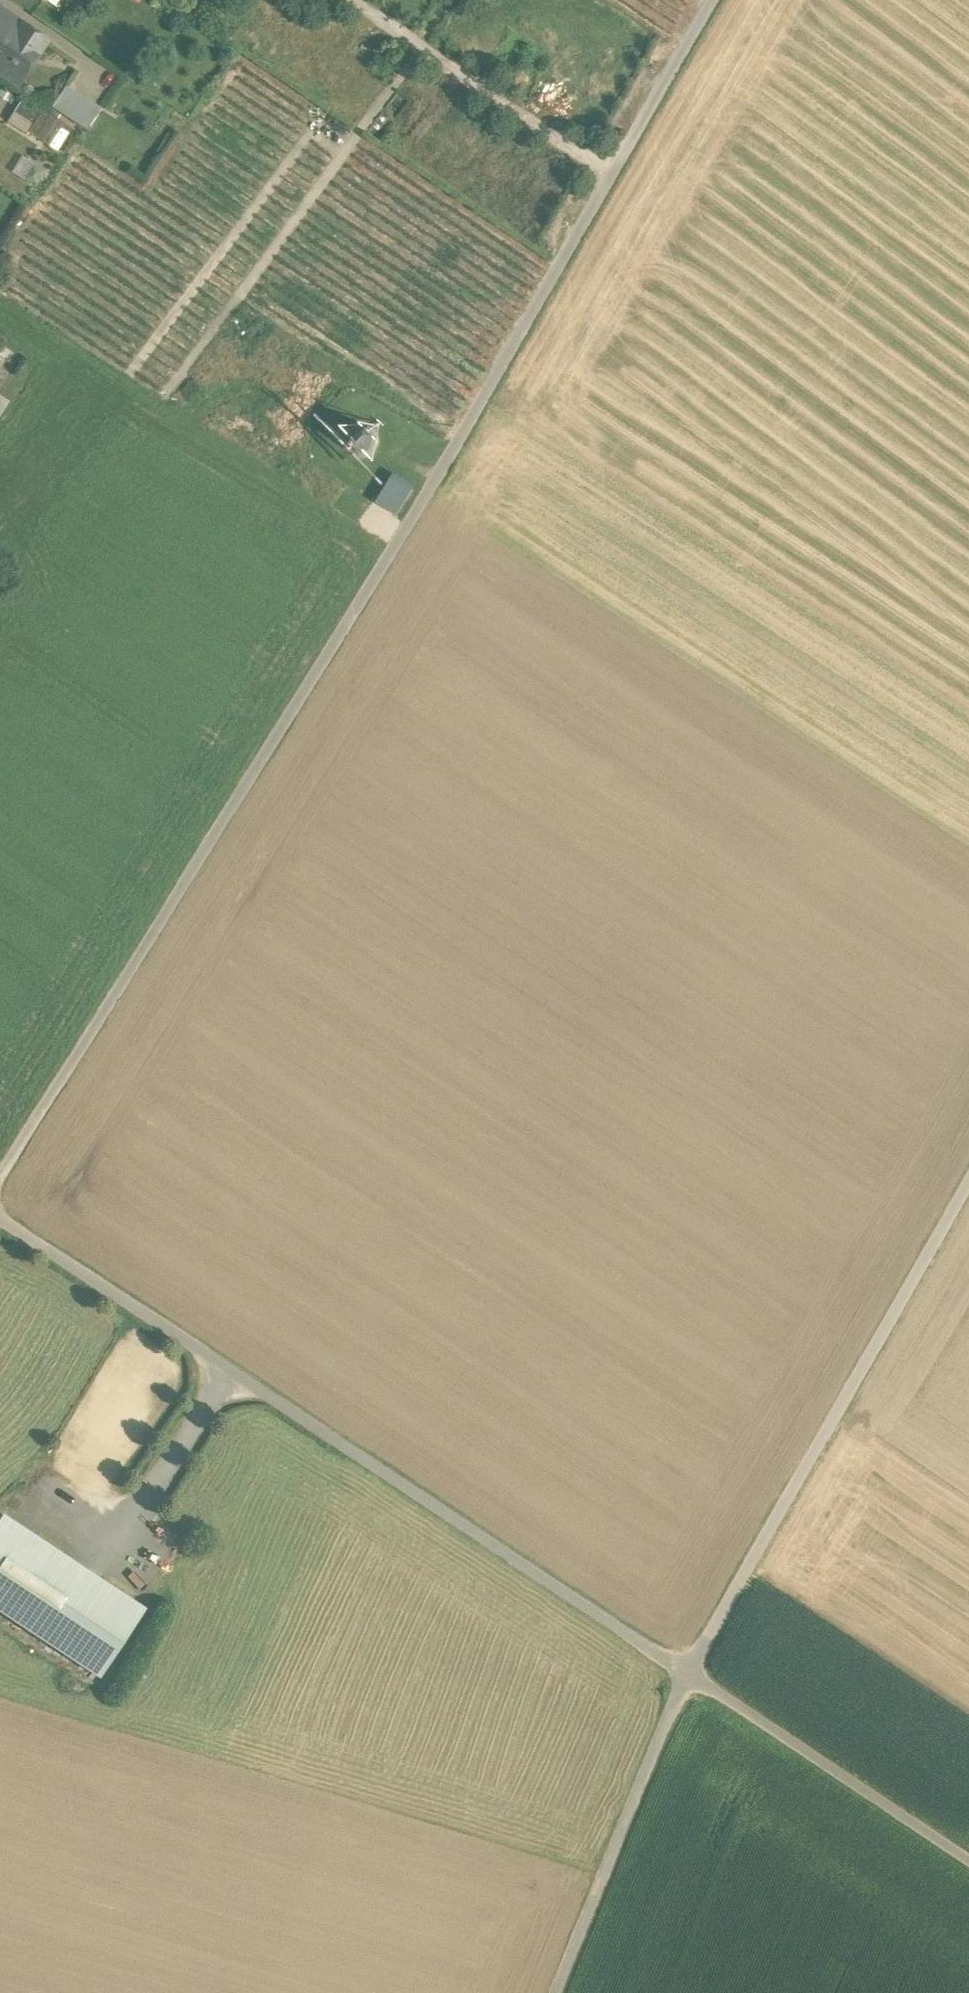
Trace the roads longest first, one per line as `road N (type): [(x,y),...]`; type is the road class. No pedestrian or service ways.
road 1 (track): [(0,1180),(401,544),(714,0)]
road 2 (track): [(0,1228),(686,1680)]
road 3 (track): [(968,1185),(686,1680)]
road 4 (track): [(968,1865),(686,1680)]
road 5 (unclassified): [(686,1680),(558,1992)]
road 6 (track): [(614,177),(339,0)]
road 7 (track): [(229,1377),(100,1574)]

